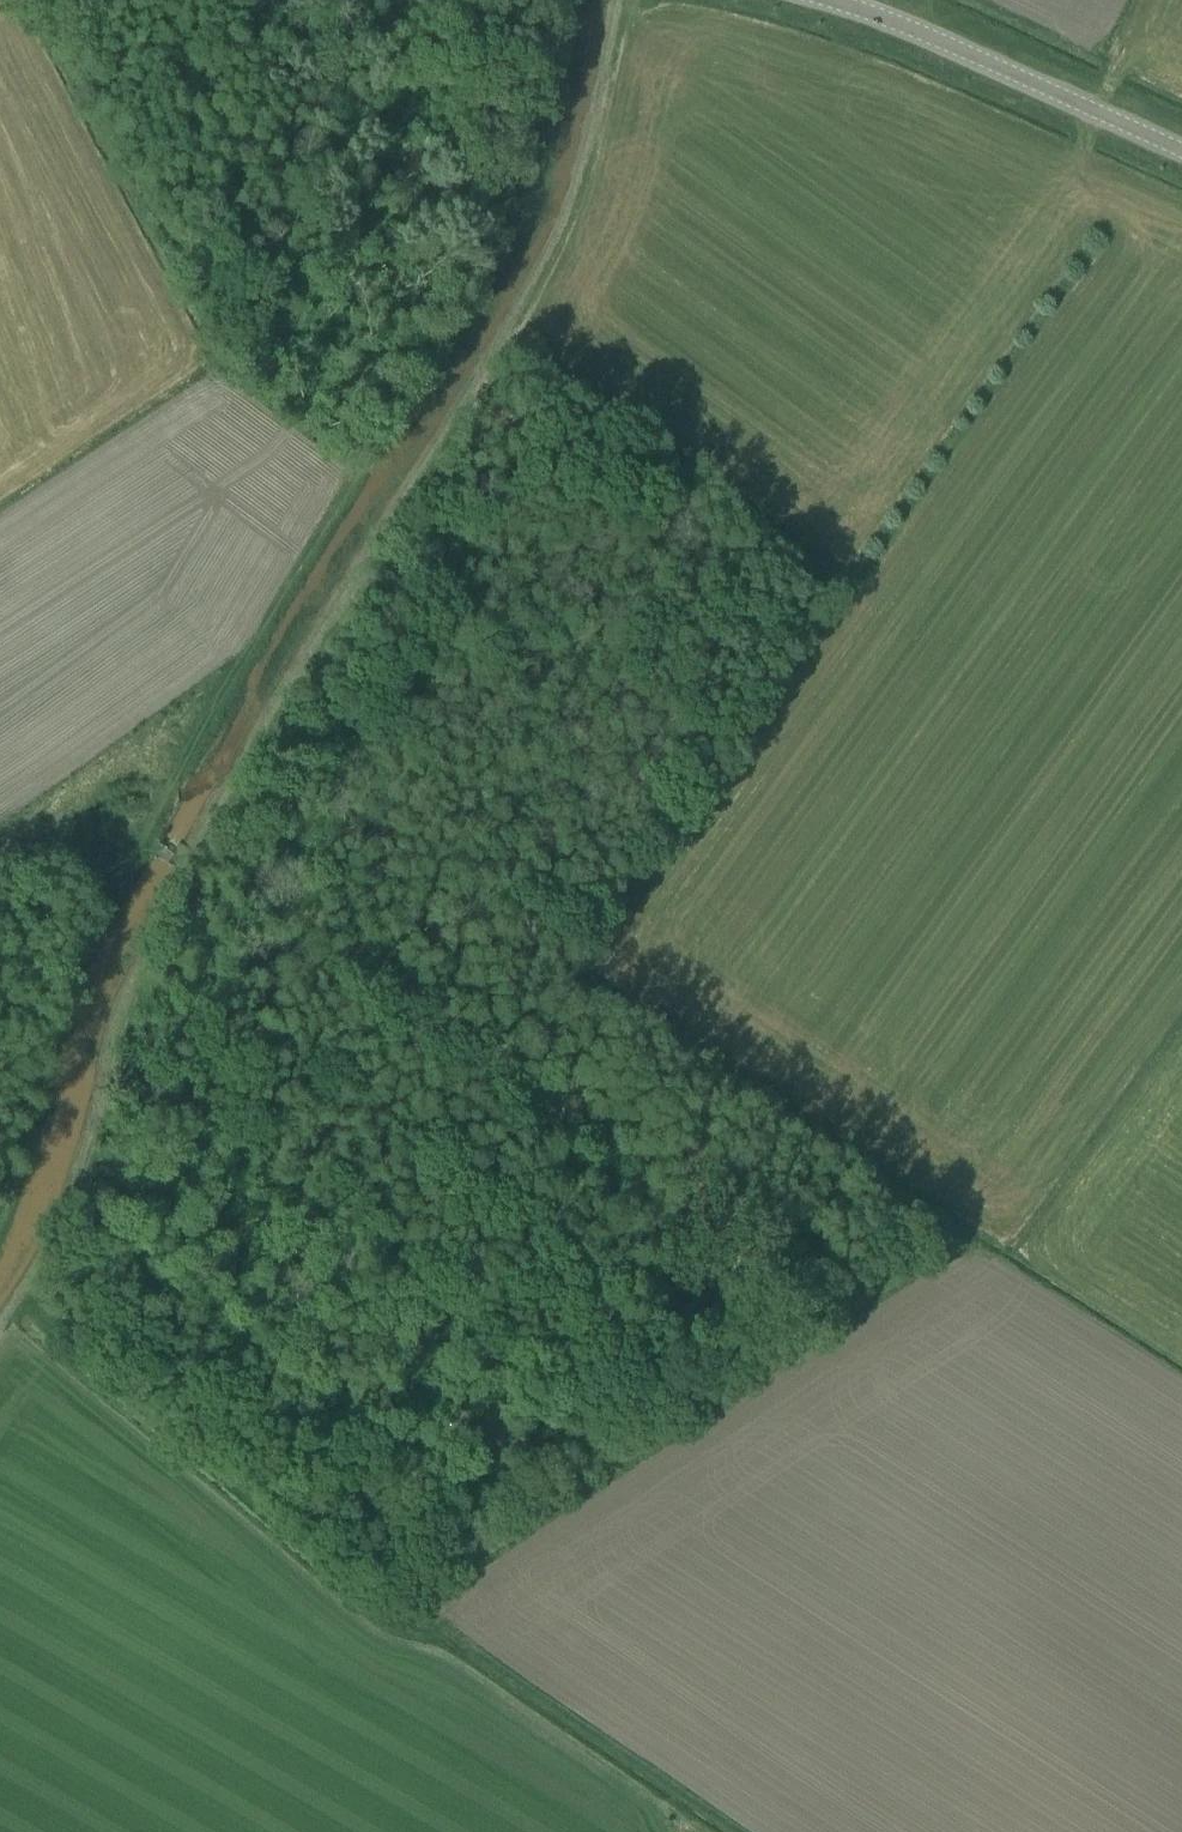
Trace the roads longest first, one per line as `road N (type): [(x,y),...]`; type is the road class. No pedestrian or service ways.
road 1 (track): [(631,0),(583,197),(268,738),(152,963),(112,1050),(73,1209),(20,1302)]
road 2 (track): [(73,1209),(389,1466),(451,1471),(494,1458),(519,1435)]
road 3 (unclassified): [(1181,151),(873,9),(832,0)]

